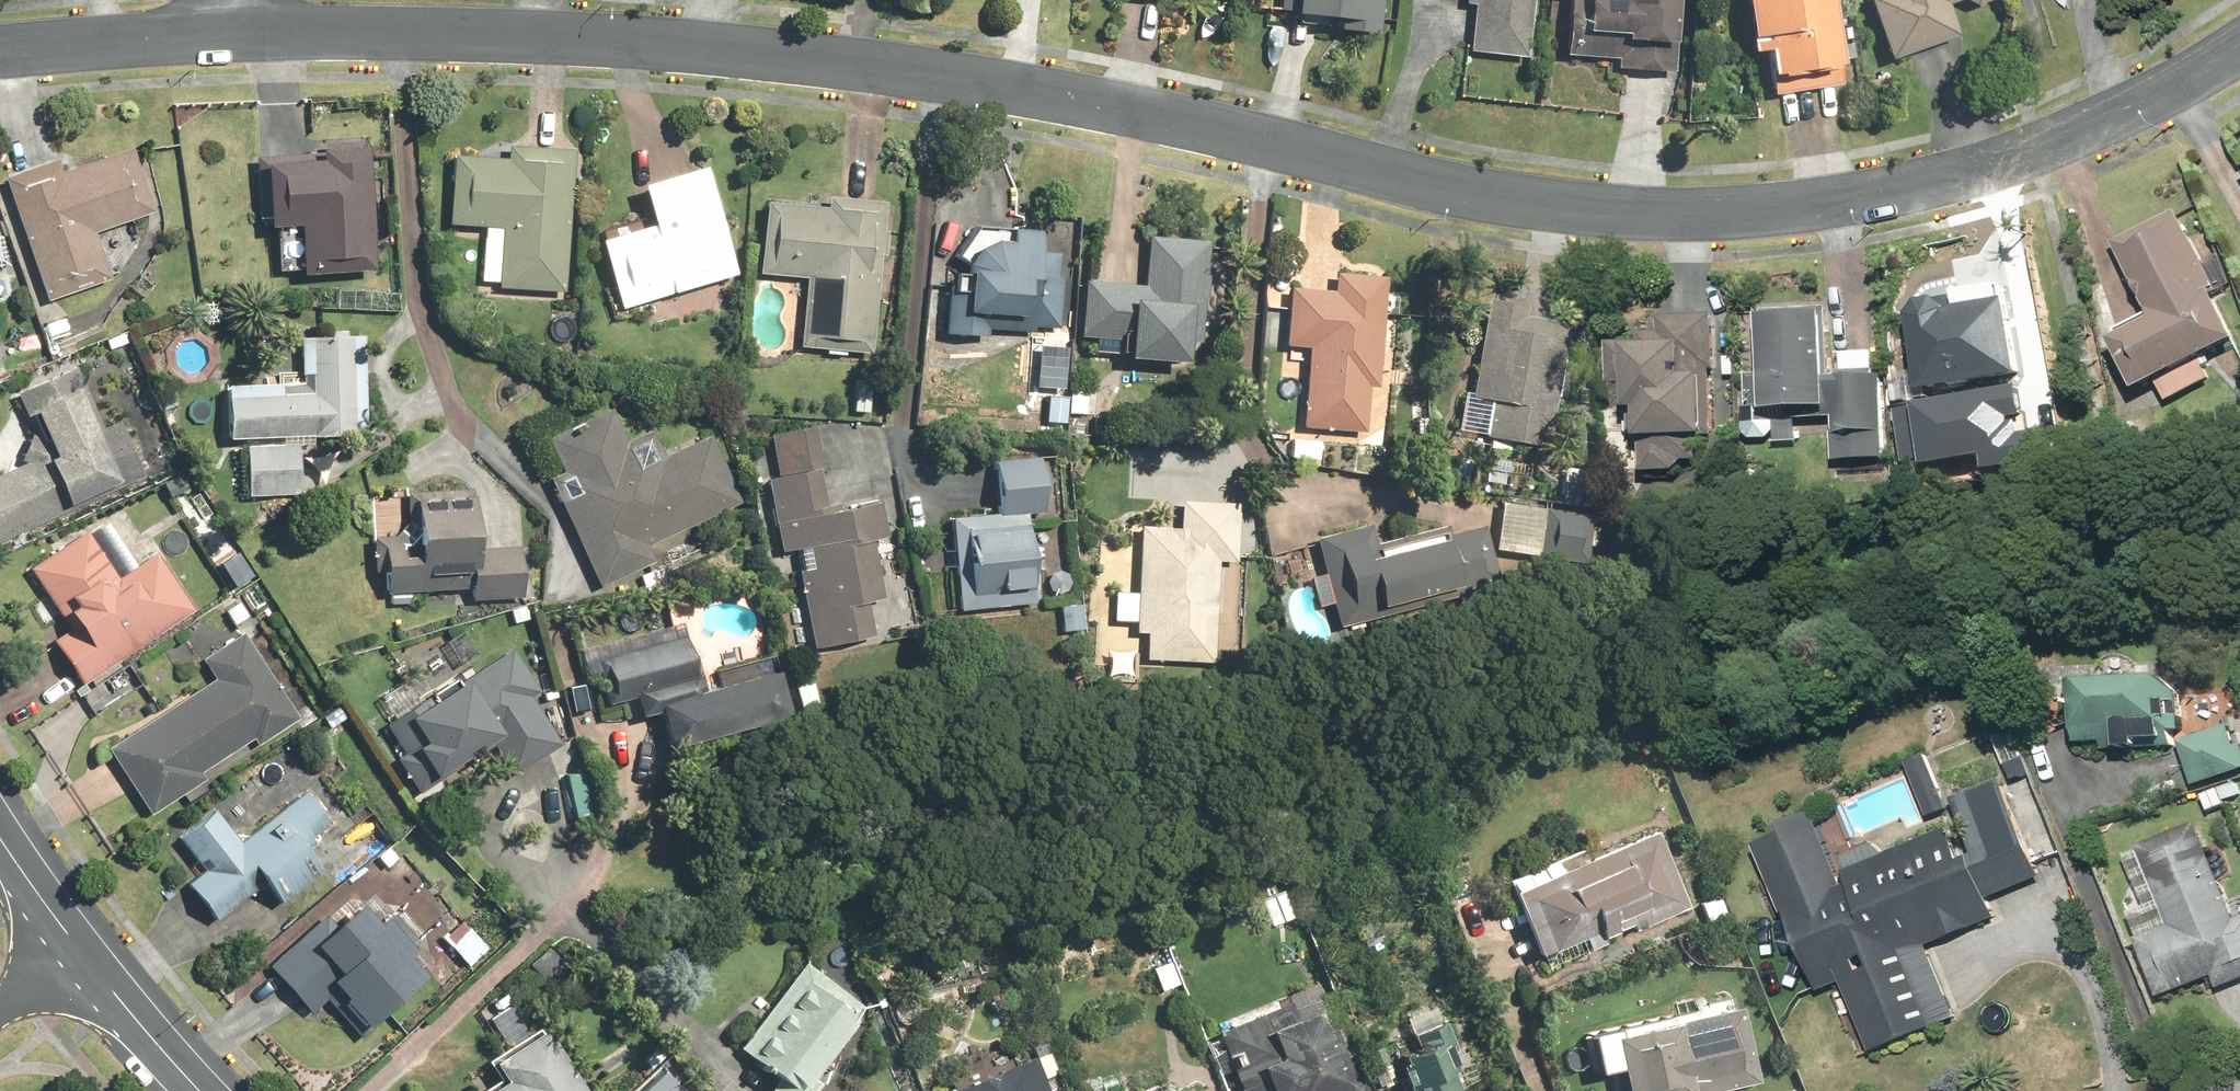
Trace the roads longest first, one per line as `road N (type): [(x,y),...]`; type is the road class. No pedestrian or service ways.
road 1 (residential): [(236,37),(601,38),(1098,103),(1609,212),(1720,214),(1912,188),(2037,150),(2115,120),(2239,44)]
road 2 (residential): [(0,49),(236,37)]
road 3 (tertiary): [(203,1090),(86,959)]
road 4 (tertiary): [(86,959),(0,833)]

